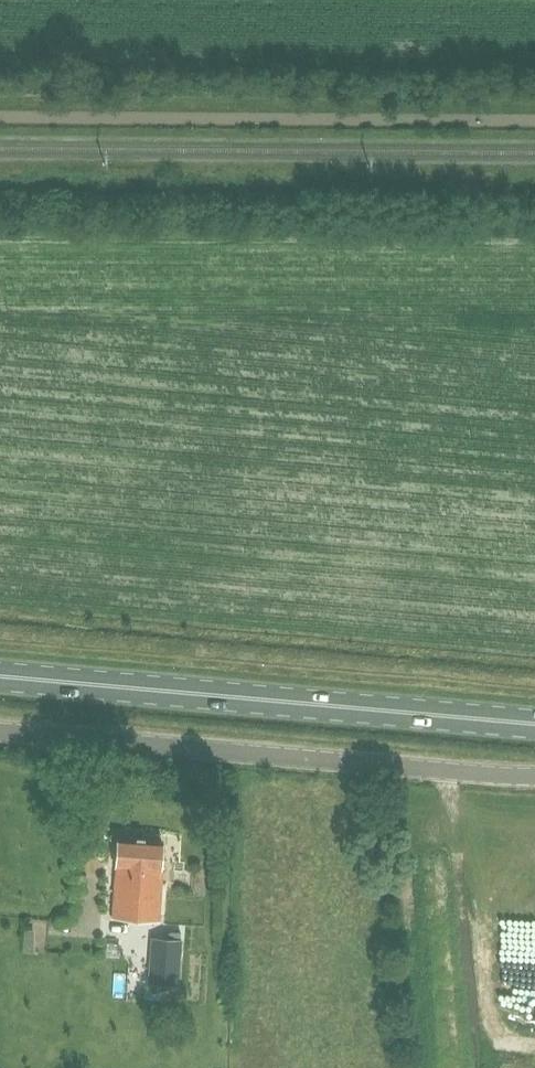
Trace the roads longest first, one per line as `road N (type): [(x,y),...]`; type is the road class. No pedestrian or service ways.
road 1 (primary): [(534,723),(0,675)]
road 2 (unclassified): [(534,774),(0,728)]

